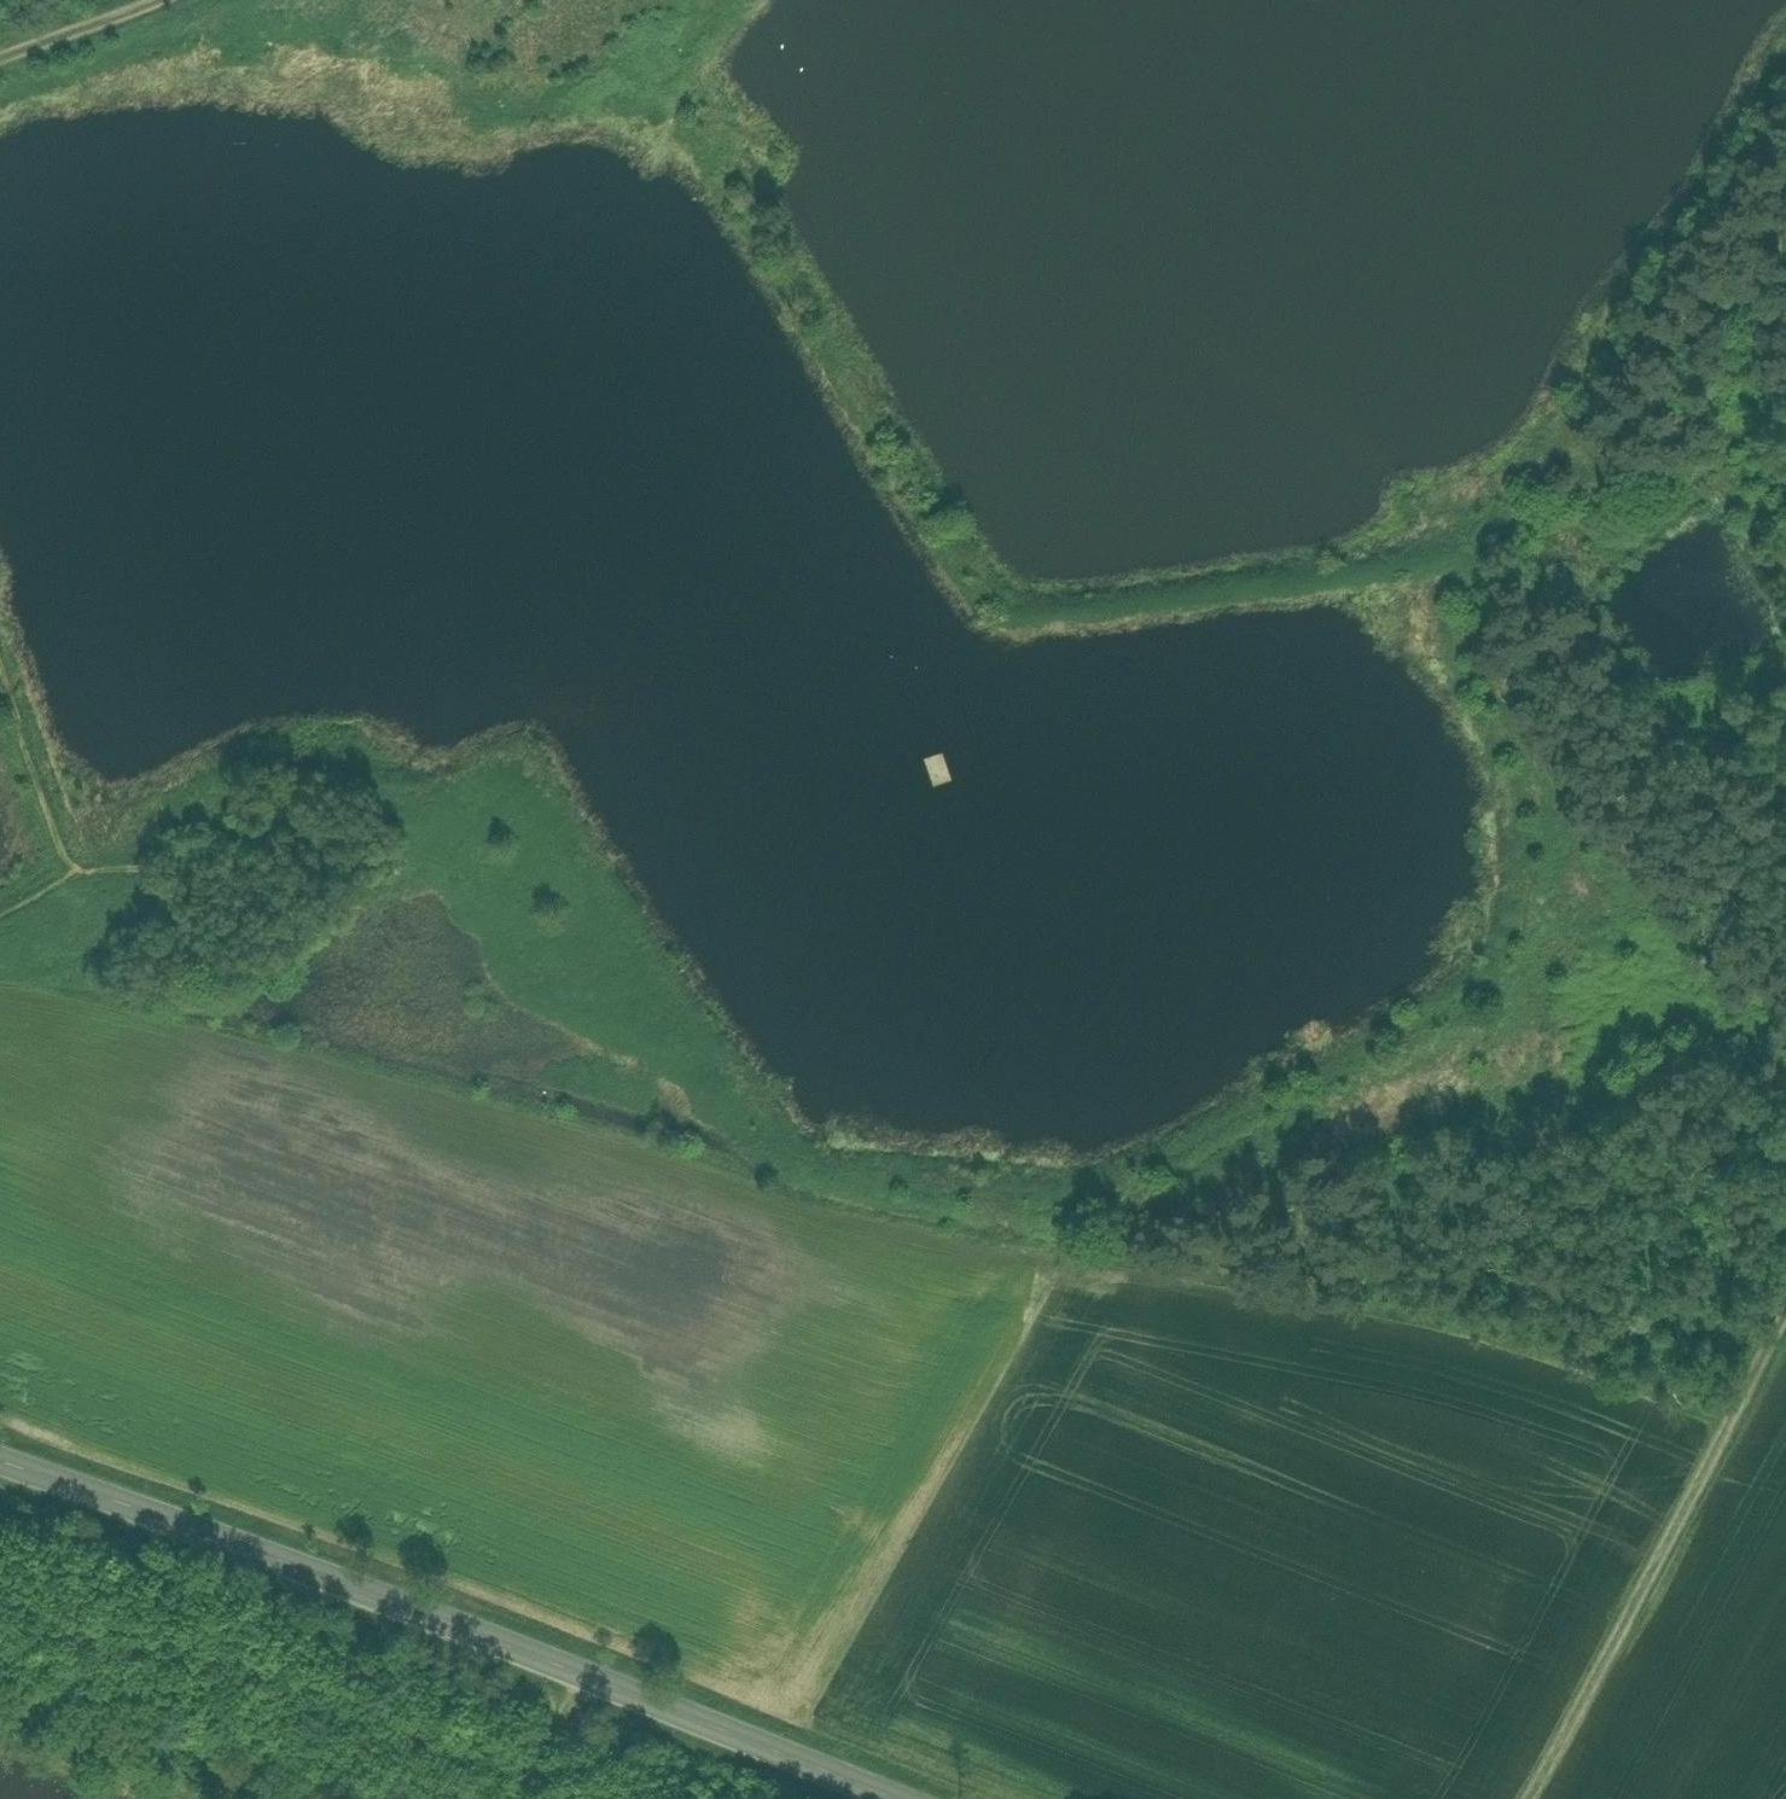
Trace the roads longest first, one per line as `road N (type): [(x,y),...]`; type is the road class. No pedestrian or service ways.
road 1 (tertiary): [(900,1798),(277,1556),(0,1460)]
road 2 (track): [(1785,1285),(1515,1798)]
road 3 (track): [(0,47),(113,0)]

